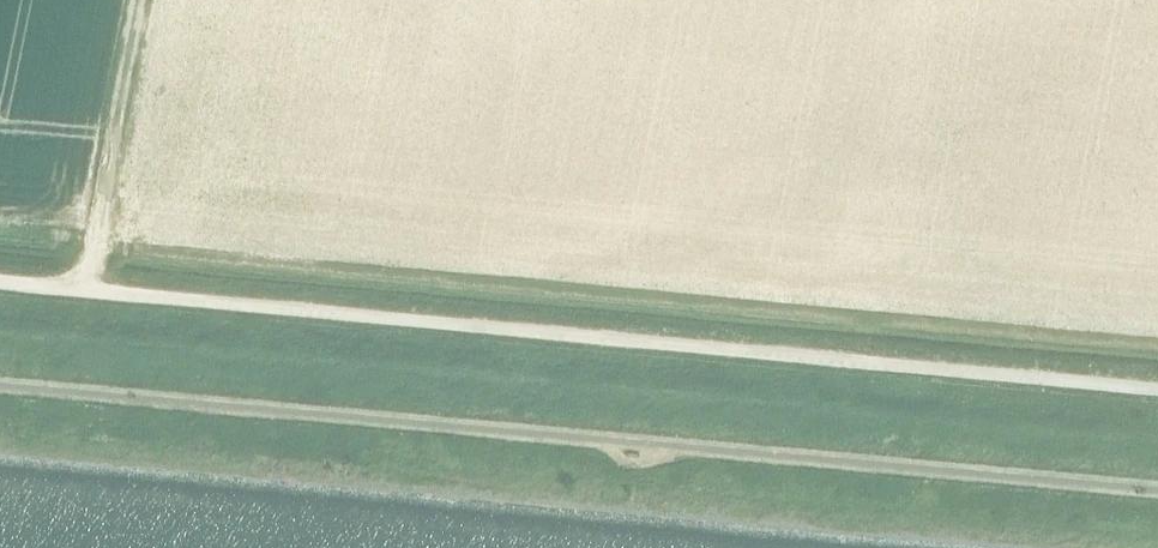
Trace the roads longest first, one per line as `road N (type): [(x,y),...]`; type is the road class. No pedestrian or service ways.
road 1 (track): [(0,280),(1157,387)]
road 2 (track): [(84,288),(142,0)]

